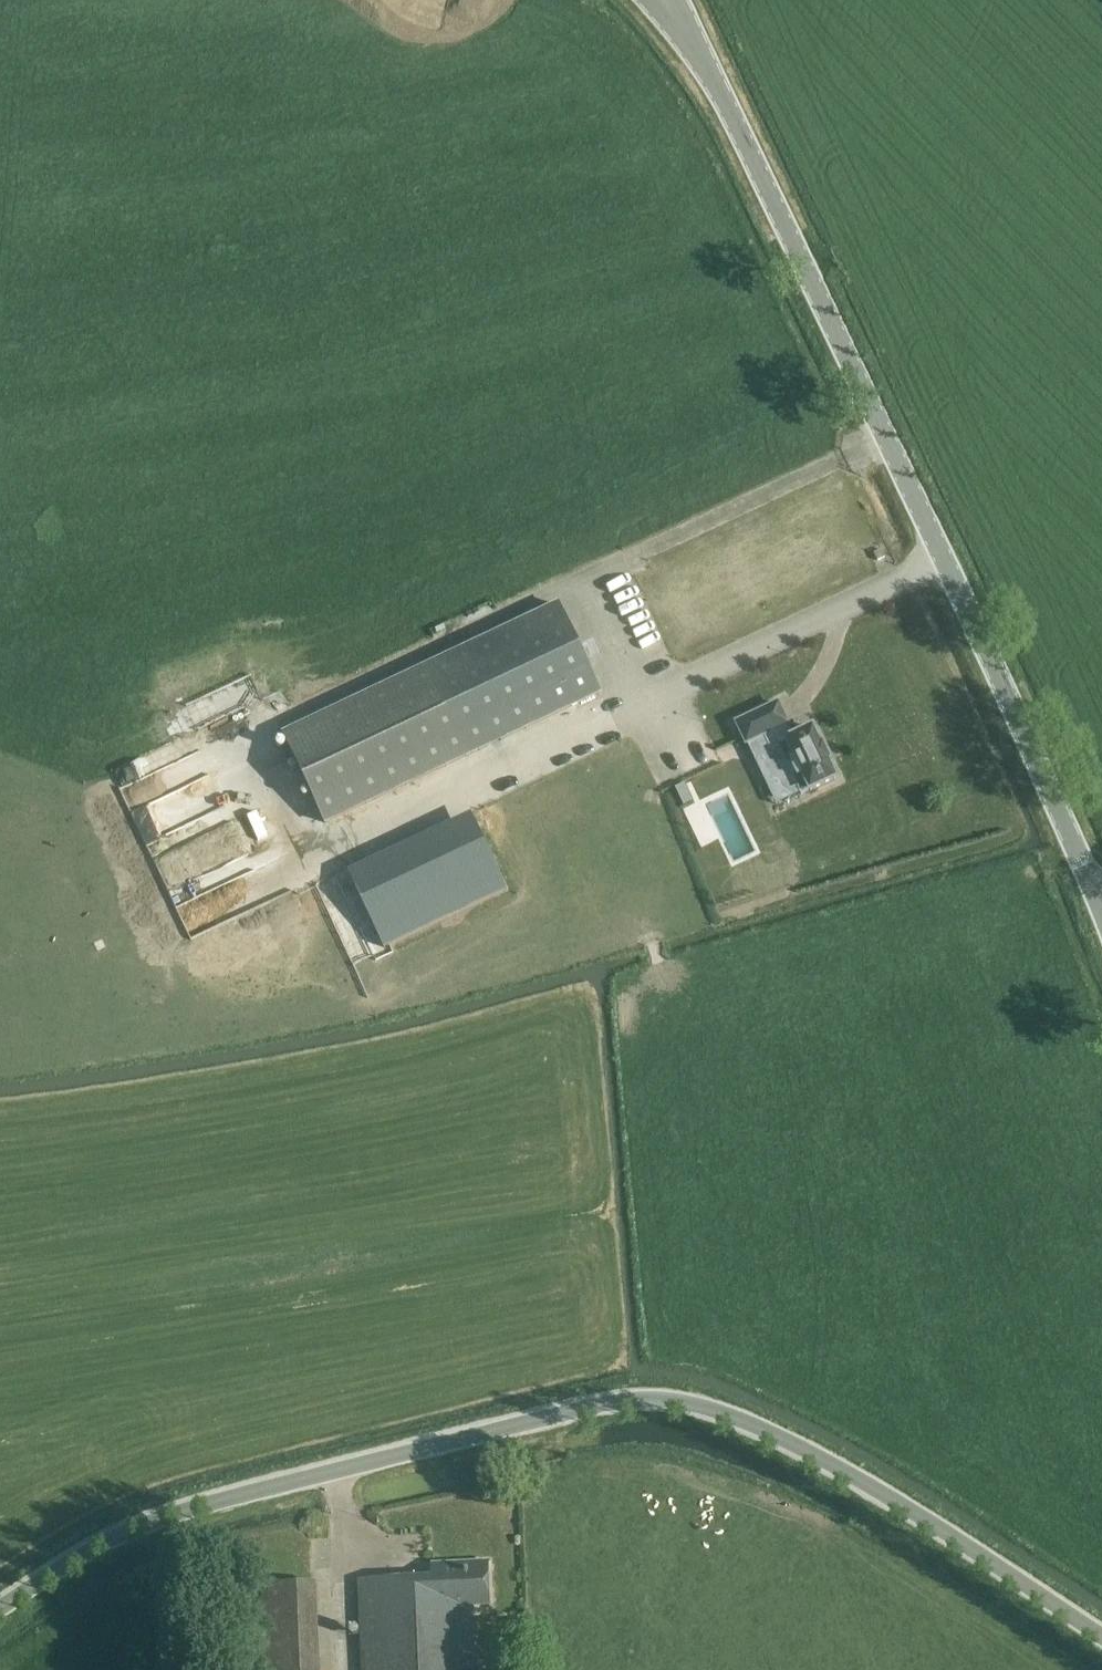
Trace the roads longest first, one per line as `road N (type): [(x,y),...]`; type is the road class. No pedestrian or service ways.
road 1 (unclassified): [(0,1616),(106,1545),(202,1507),(628,1401),(685,1405),(819,1459),(1101,1639)]
road 2 (unclassified): [(1099,902),(686,26)]

